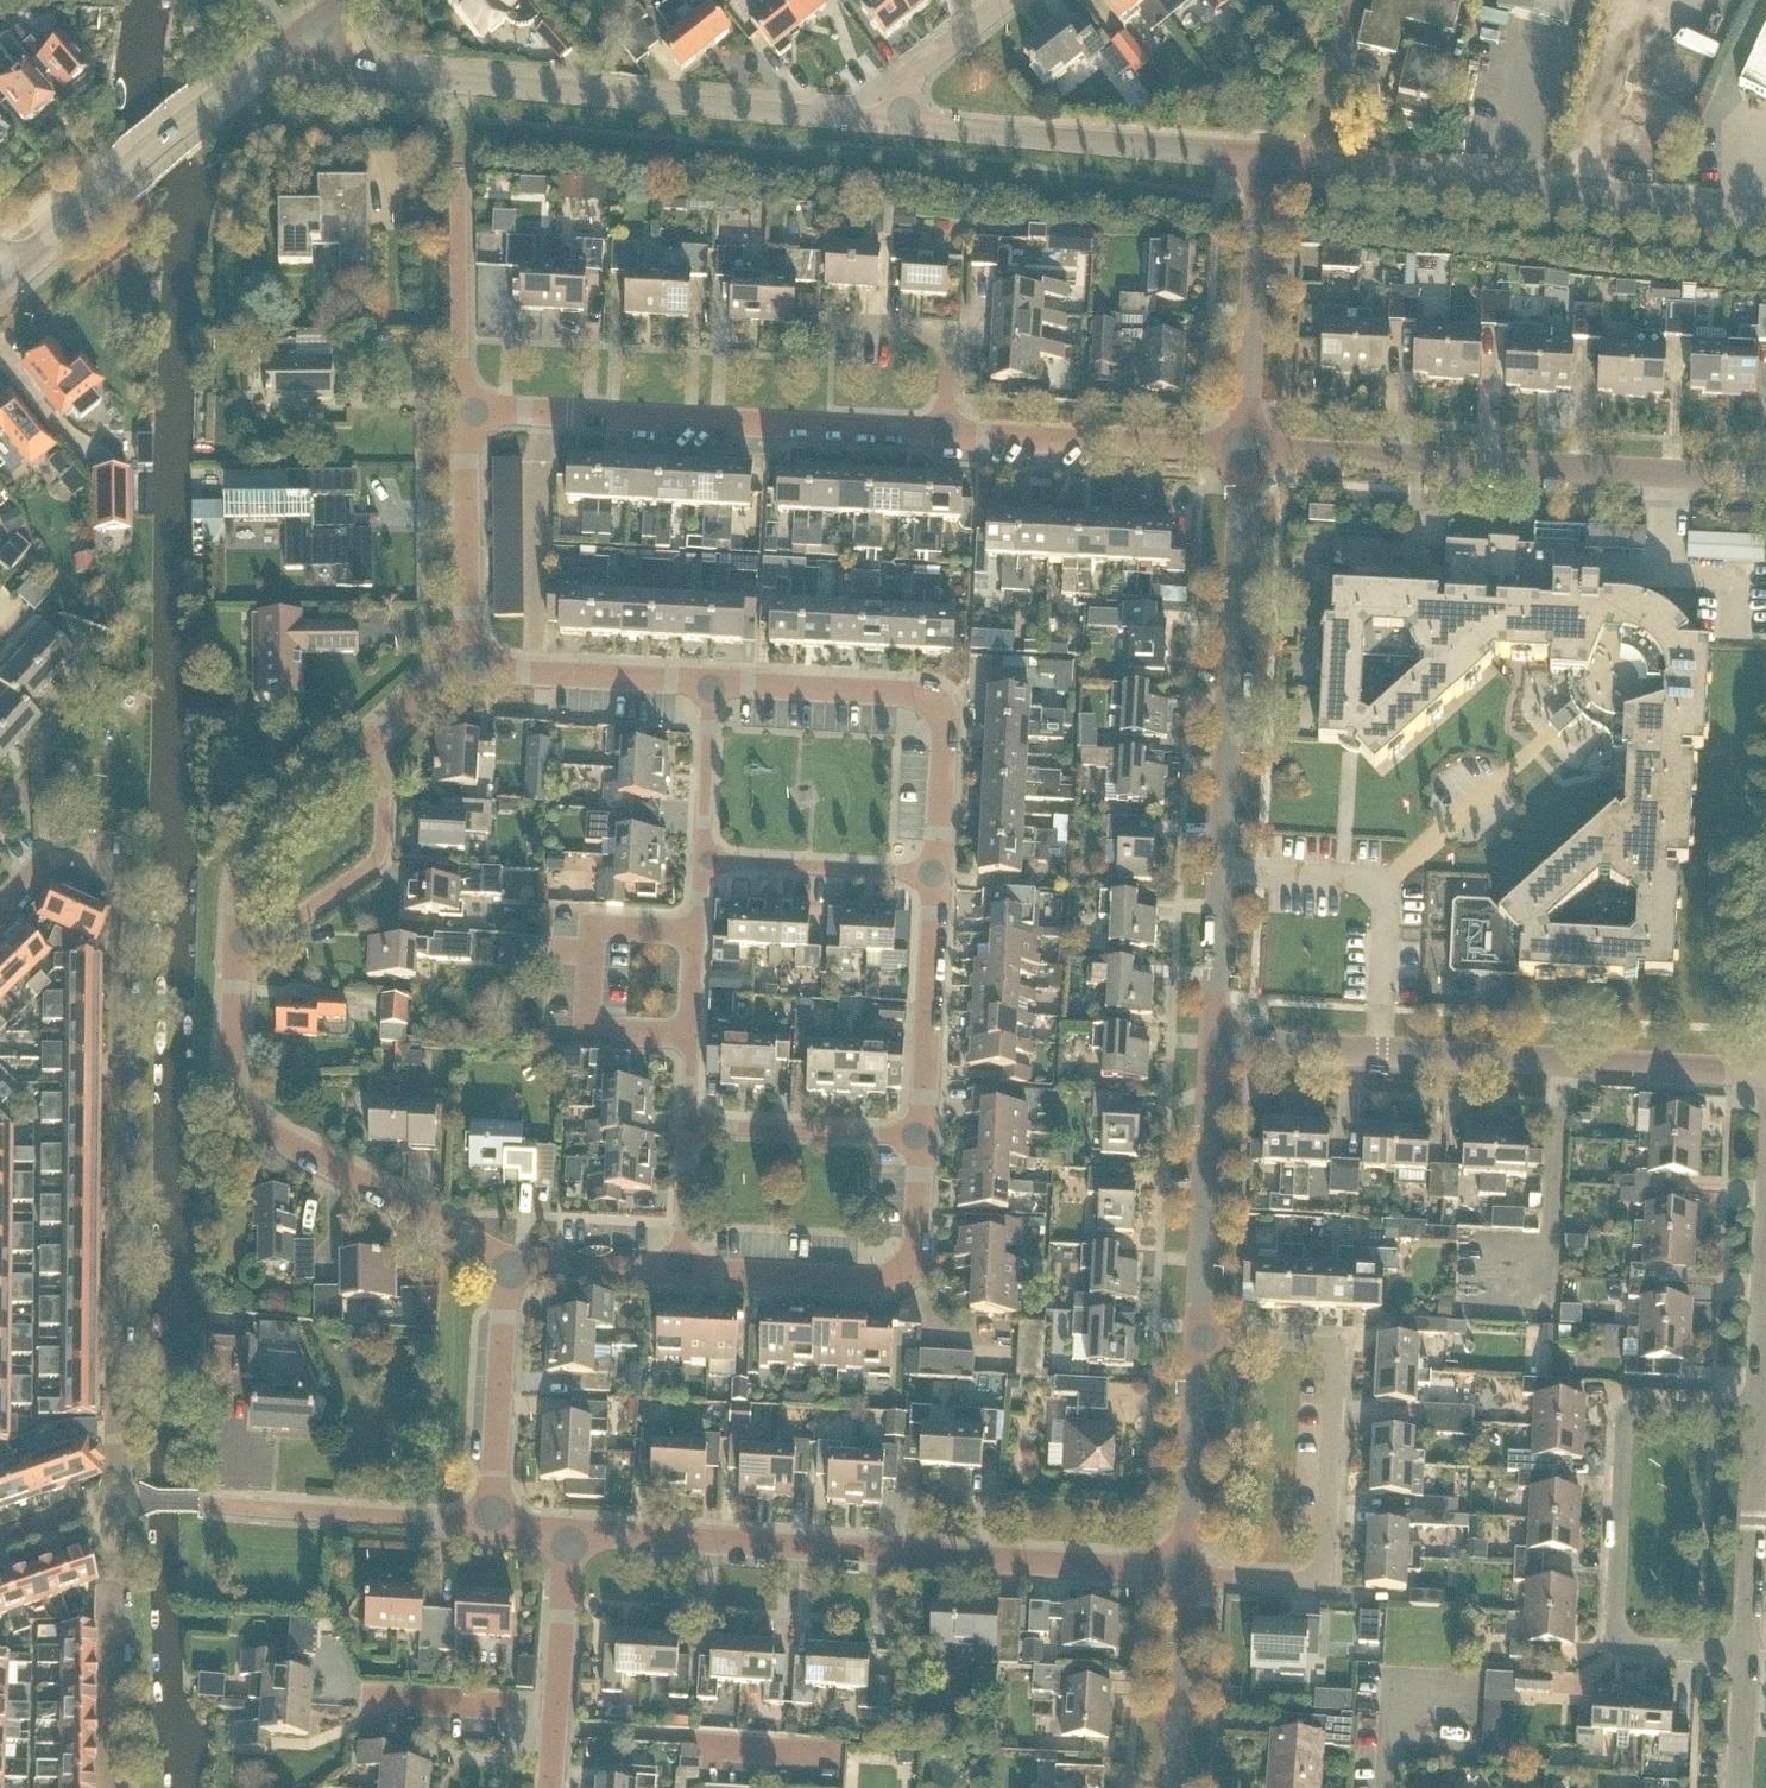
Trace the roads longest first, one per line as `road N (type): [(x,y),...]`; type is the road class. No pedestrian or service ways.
road 1 (residential): [(508,1262),(260,1130),(236,1097),(231,1070),(244,879),(259,844),(418,701),(470,671)]
road 2 (residential): [(1246,450),(466,410)]
road 3 (residential): [(114,1505),(121,869)]
road 4 (unclassified): [(1184,1574),(569,1532)]
road 5 (tertiary): [(902,126),(366,75),(346,67),(308,27)]
road 6 (residential): [(1214,1043),(1246,450)]
road 7 (residential): [(1765,1074),(1214,1043)]
road 8 (residential): [(1184,1574),(1214,1043)]
road 9 (residential): [(1765,479),(1246,450)]
road 10 (tertiary): [(1363,171),(1765,220)]
road 11 (residential): [(937,874),(945,728),(931,700),(712,683)]
road 12 (tertiary): [(8,272),(308,27)]
road 13 (tertiary): [(1266,159),(902,126)]
road 14 (residential): [(681,1271),(892,1279),(914,1255),(922,1138)]
road 15 (residential): [(1740,1787),(1756,1454)]
road 16 (residential): [(1246,450),(1266,159)]
road 17 (residential): [(110,1787),(114,1505)]
road 18 (unclassified): [(492,1528),(211,1505)]
road 19 (residential): [(492,1528),(508,1262)]
road 20 (residential): [(688,1126),(702,861)]
road 21 (residential): [(922,1138),(937,874)]
road 22 (residential): [(470,671),(466,410)]
road 23 (residential): [(712,683),(470,671)]
road 24 (residential): [(702,861),(937,874)]
road 25 (residential): [(922,1138),(688,1126)]
road 26 (residential): [(466,410),(459,184)]
road 27 (residential): [(1172,1787),(1184,1574)]
road 28 (residential): [(556,1708),(376,1696),(374,1727)]
road 29 (residential): [(47,860),(39,754),(82,684)]
road 30 (residential): [(702,861),(712,683)]
road 31 (residential): [(556,1708),(569,1532)]
road 32 (residential): [(508,1262),(681,1271)]
road 33 (residential): [(902,126),(910,80),(1007,0)]
road 34 (residential): [(1756,1454),(1765,1289)]
road 35 (residential): [(681,1271),(688,1126)]

